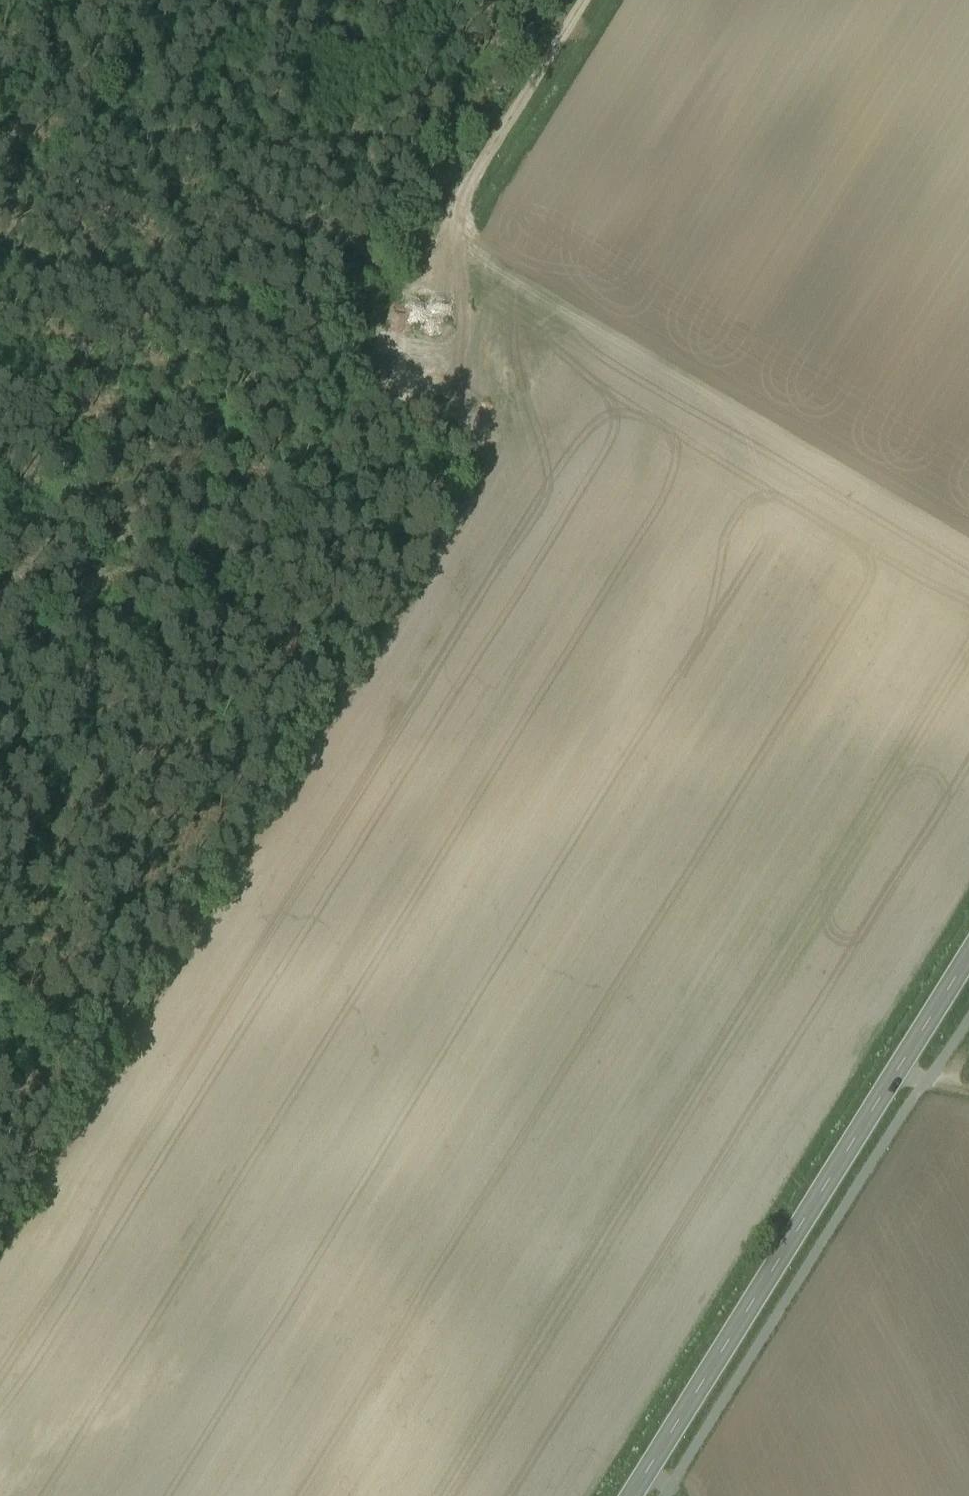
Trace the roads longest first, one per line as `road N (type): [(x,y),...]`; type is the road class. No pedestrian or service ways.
road 1 (tertiary): [(968,958),(633,1495)]
road 2 (track): [(579,0),(435,237),(434,289),(460,365)]

